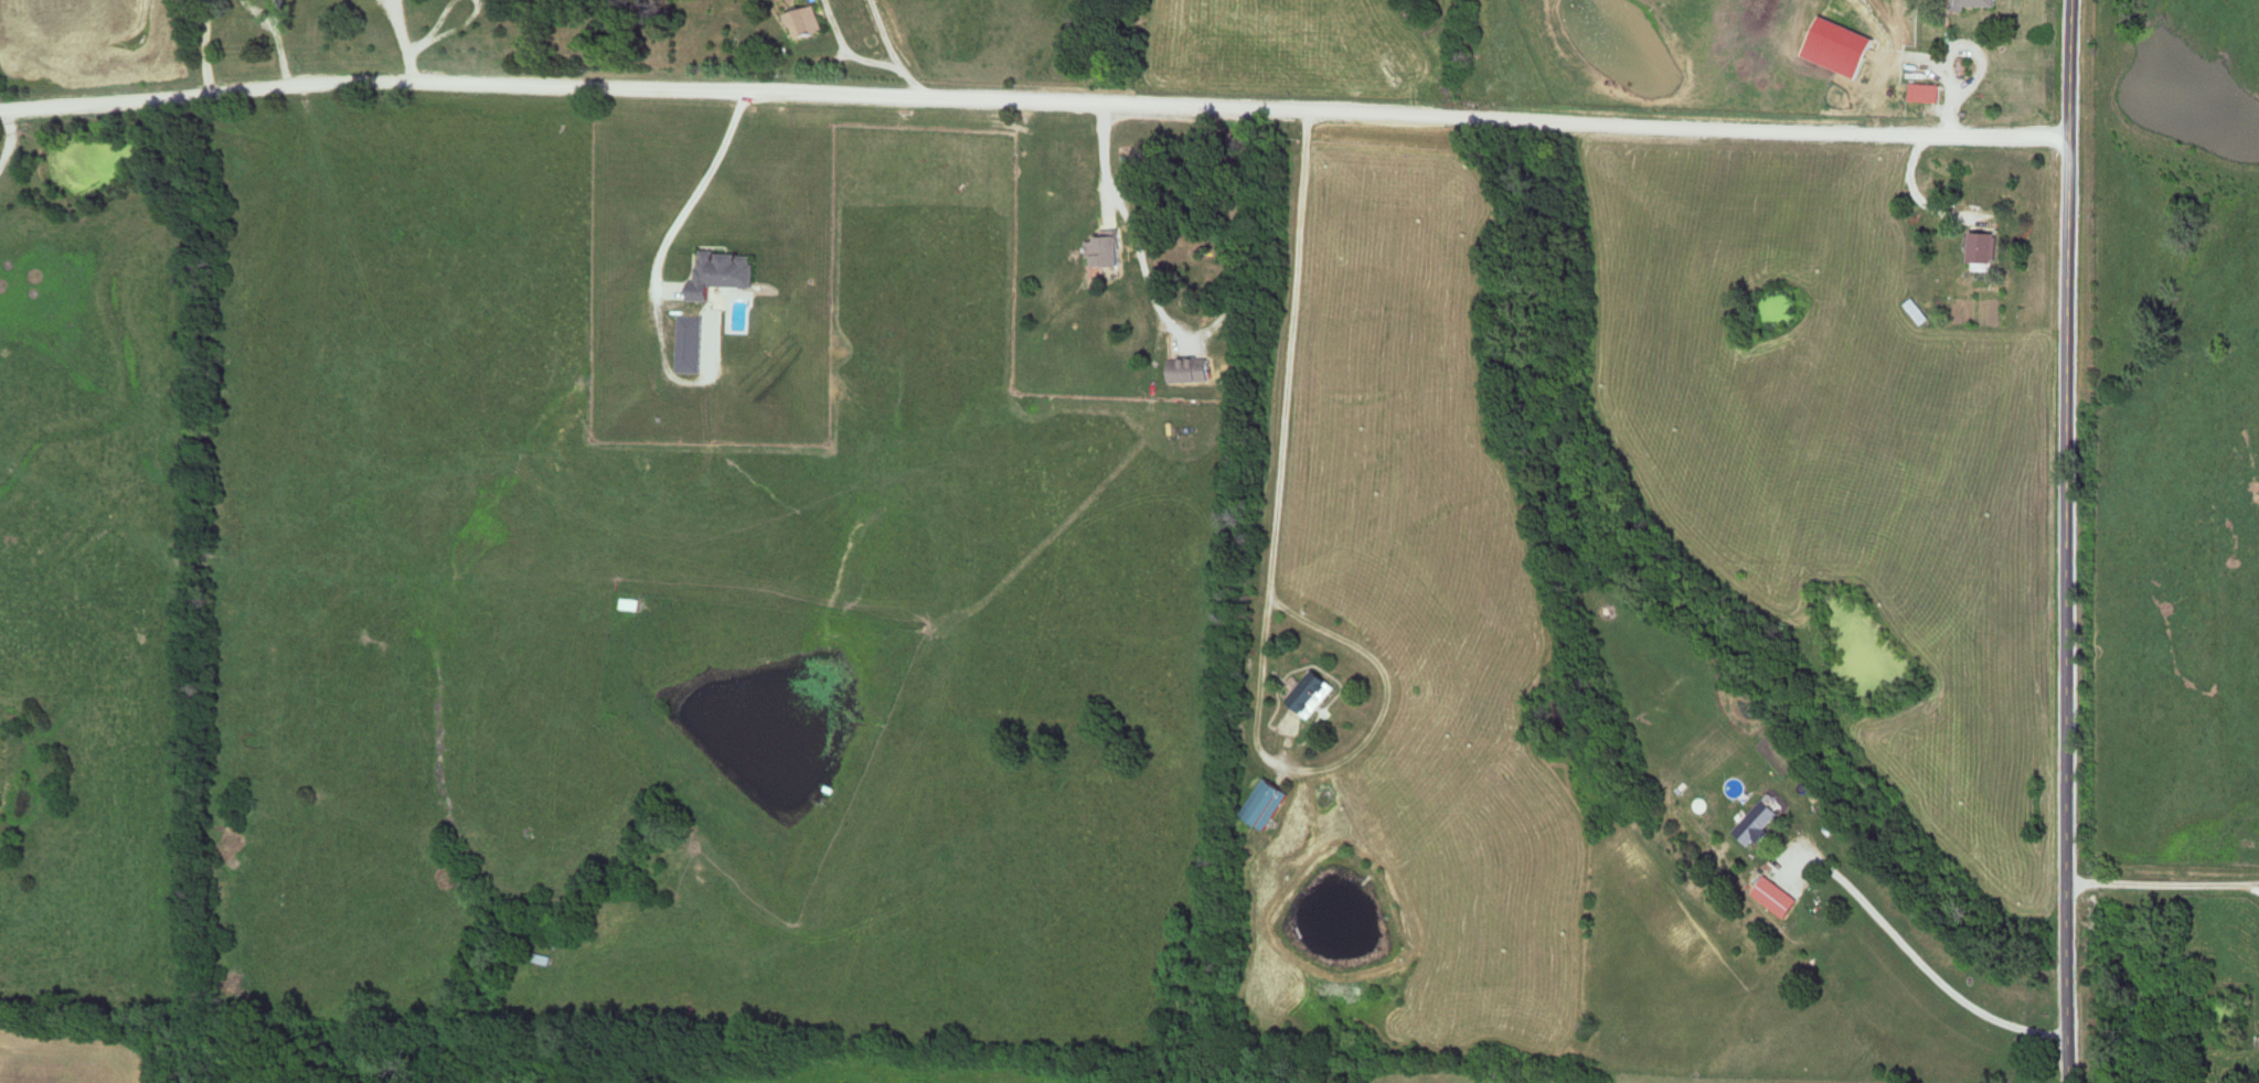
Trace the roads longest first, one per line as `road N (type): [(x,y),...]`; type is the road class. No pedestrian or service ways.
road 1 (residential): [(2072,142),(1627,133),(864,95),(381,86),(0,113)]
road 2 (tertiary): [(2069,1068),(2074,0)]

